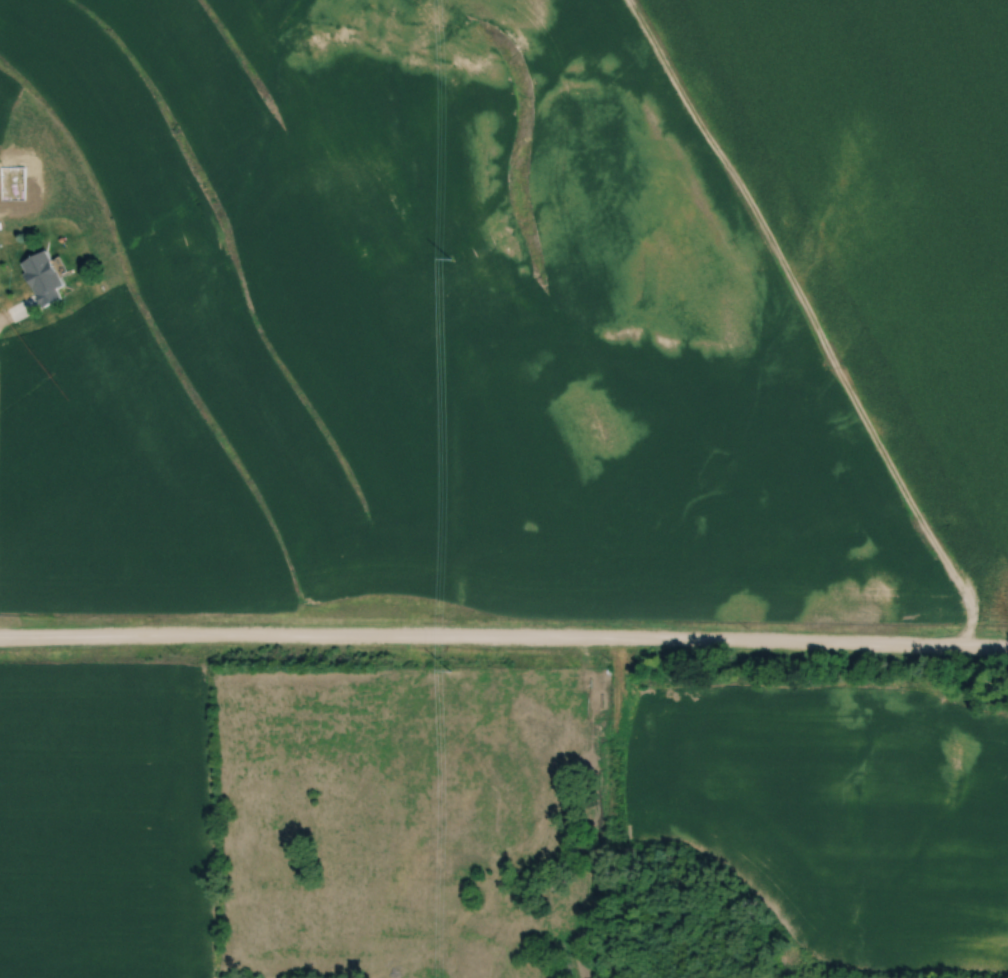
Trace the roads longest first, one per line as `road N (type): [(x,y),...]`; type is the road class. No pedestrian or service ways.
road 1 (residential): [(0,641),(1007,653)]

